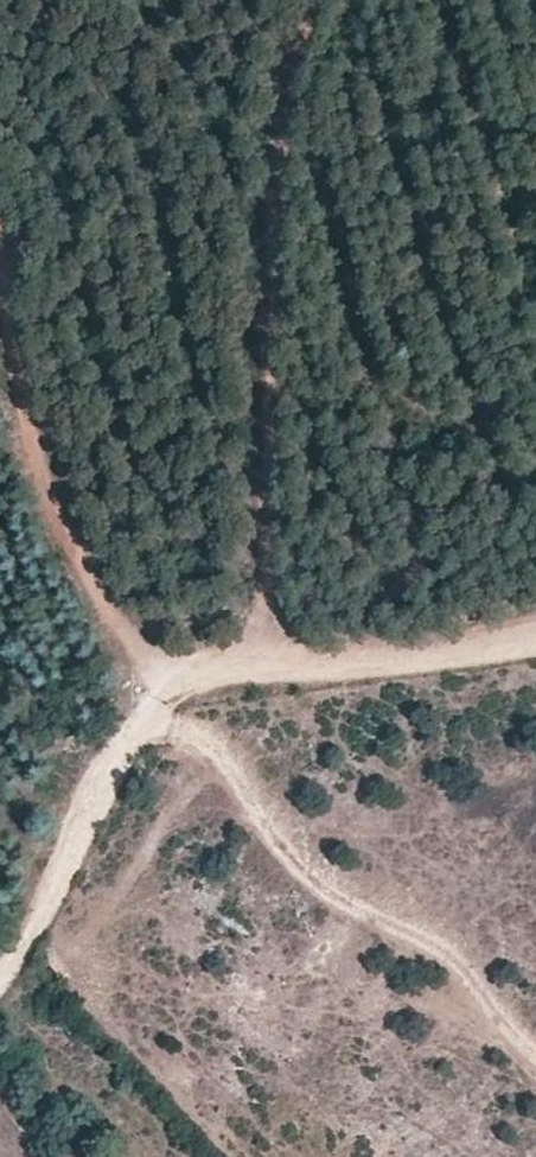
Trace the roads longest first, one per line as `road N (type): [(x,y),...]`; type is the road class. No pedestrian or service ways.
road 1 (track): [(300,0),(289,22),(258,427),(266,665),(147,681),(132,757),(0,988)]
road 2 (track): [(0,281),(46,480),(96,597),(130,641),(147,681)]
road 3 (track): [(266,665),(535,648)]

